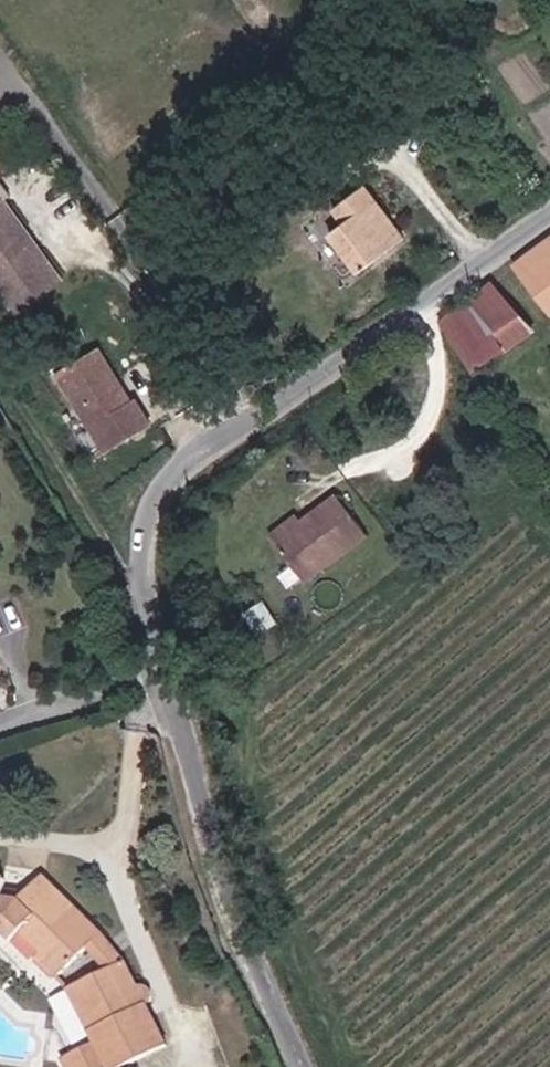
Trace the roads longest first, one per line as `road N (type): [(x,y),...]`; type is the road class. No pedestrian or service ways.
road 1 (residential): [(311,1066),(163,666),(148,536),(167,492),(197,459),(549,216)]

